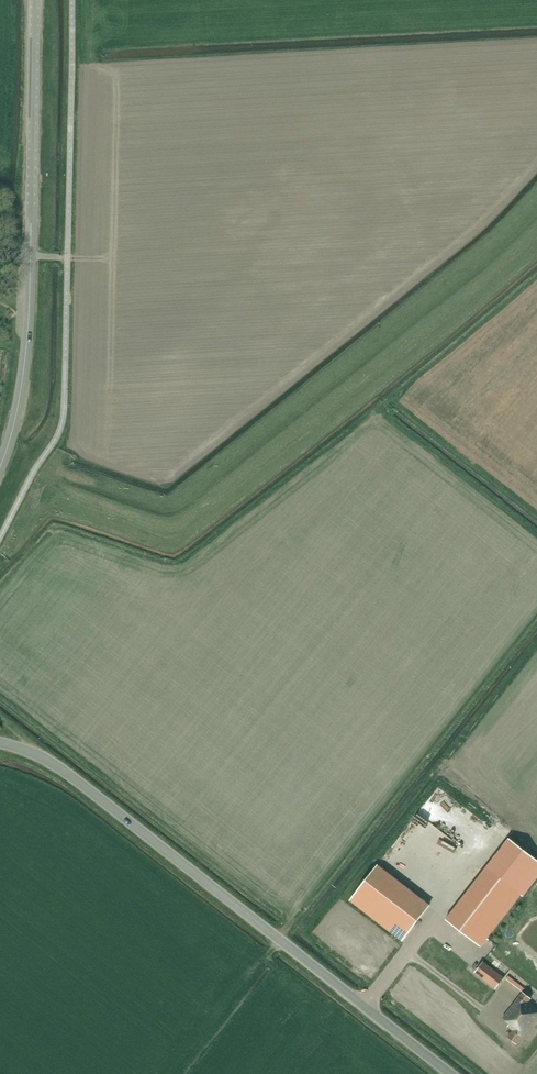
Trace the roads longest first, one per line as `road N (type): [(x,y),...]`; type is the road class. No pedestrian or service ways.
road 1 (tertiary): [(451,1073),(64,771),(0,742)]
road 2 (tertiary): [(0,472),(28,348),(35,0)]

